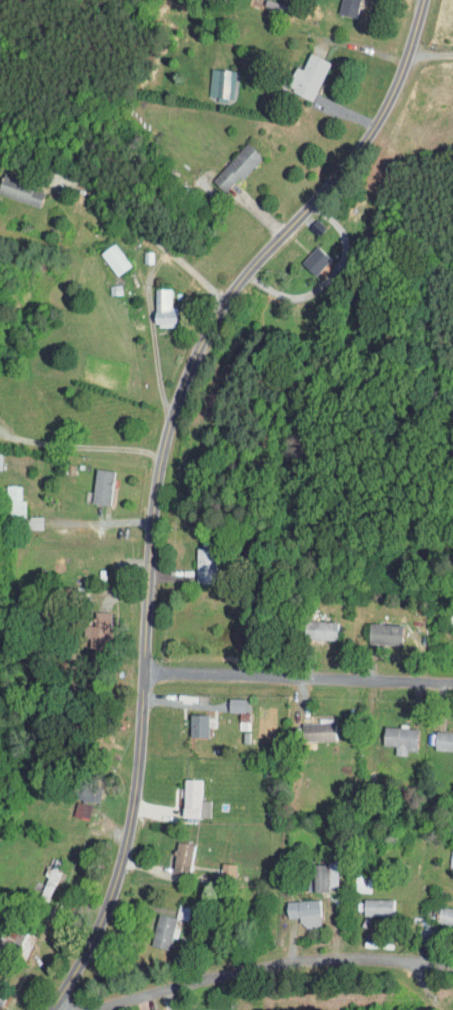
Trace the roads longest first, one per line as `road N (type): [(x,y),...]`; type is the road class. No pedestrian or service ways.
road 1 (residential): [(54,1009),(104,921),(130,841),(143,762),(162,472),(185,392),(222,312),(384,118),(426,0)]
road 2 (residential): [(97,1009),(289,965),(373,959),(452,971)]
road 3 (residential): [(148,674),(452,685)]

